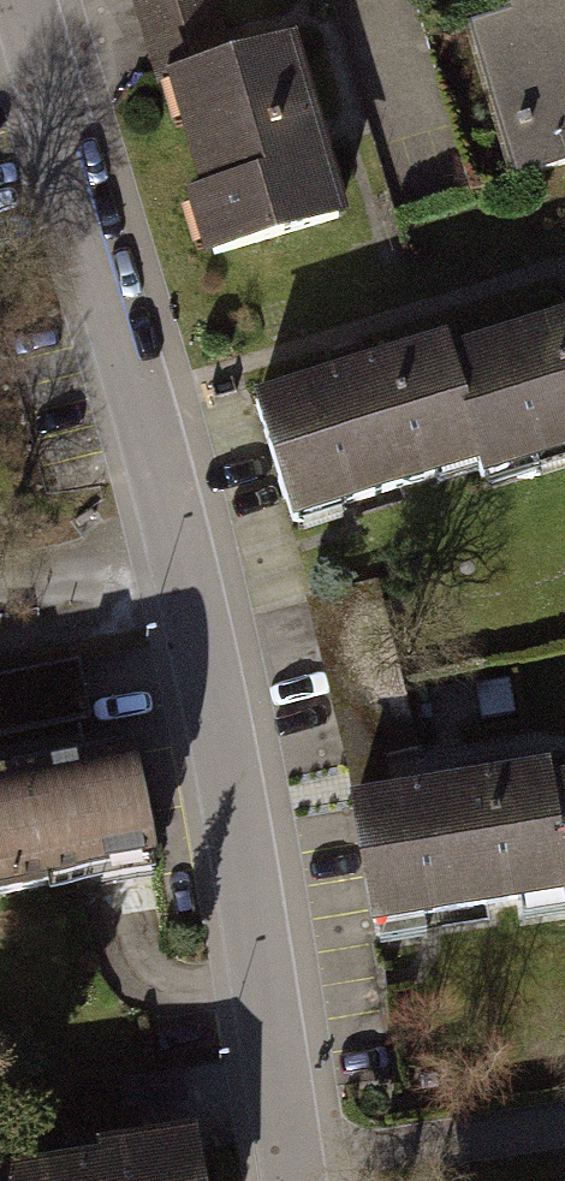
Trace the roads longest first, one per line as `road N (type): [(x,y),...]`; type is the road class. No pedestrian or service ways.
road 1 (residential): [(21,0),(195,609),(241,829),(293,1180)]

